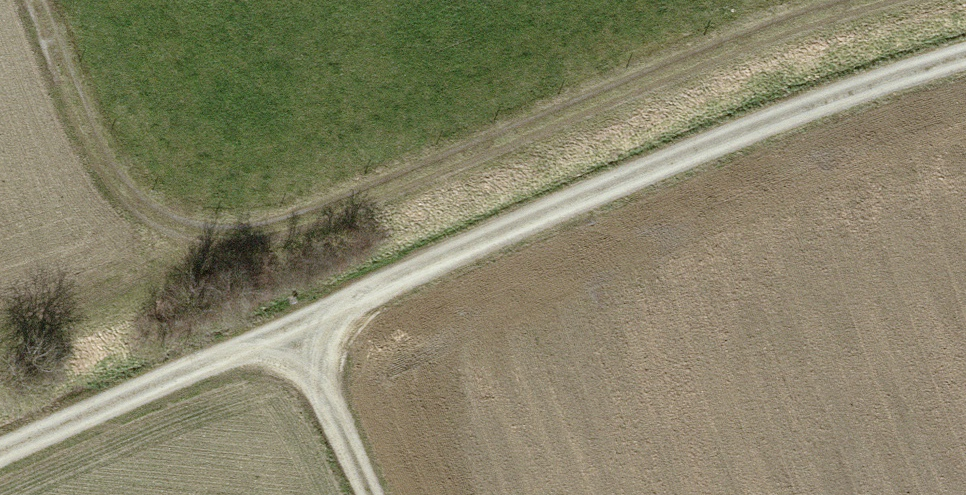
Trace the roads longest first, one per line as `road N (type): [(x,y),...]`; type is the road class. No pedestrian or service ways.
road 1 (track): [(965,65),(0,443)]
road 2 (track): [(855,0),(391,198),(235,249),(163,232),(97,156),(40,0)]
road 3 (track): [(289,326),(364,494)]

